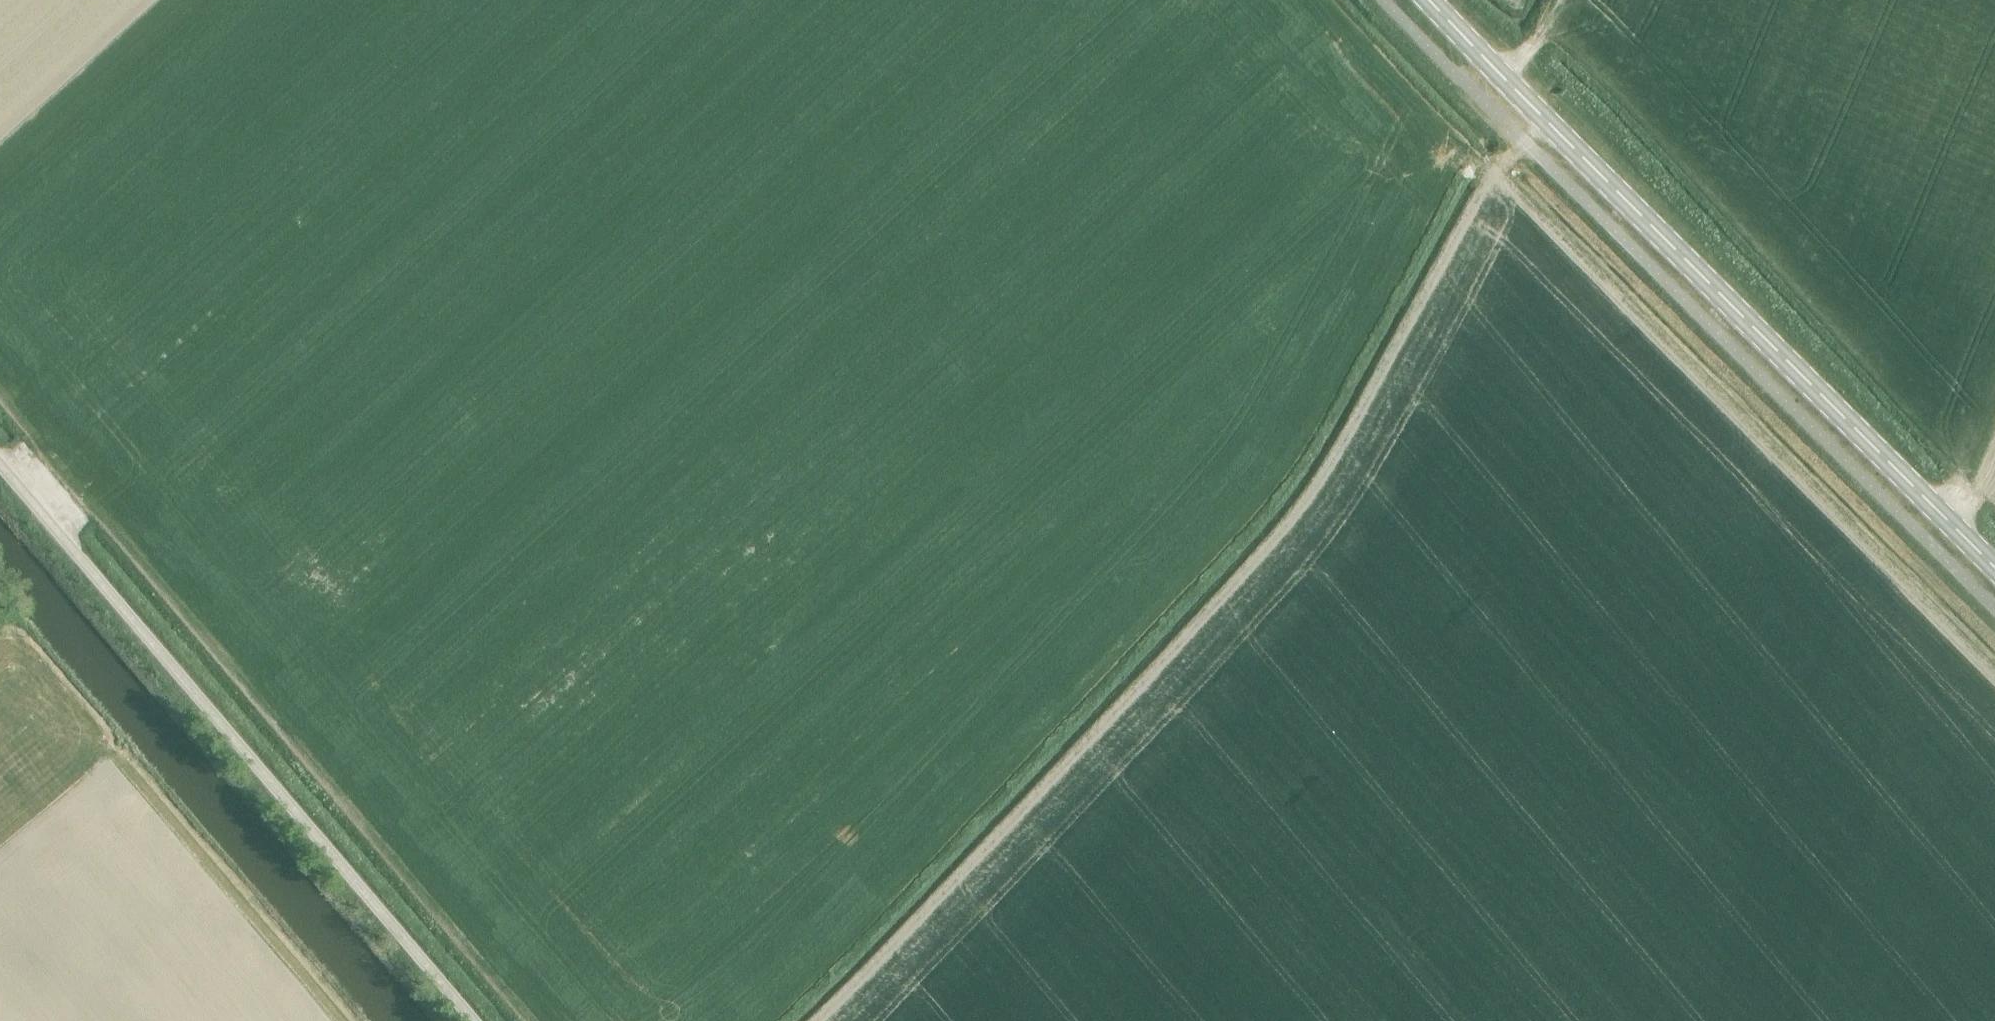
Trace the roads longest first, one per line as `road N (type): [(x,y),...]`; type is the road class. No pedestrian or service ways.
road 1 (secondary): [(1994,570),(1429,0)]
road 2 (unclassified): [(474,1020),(0,463)]

